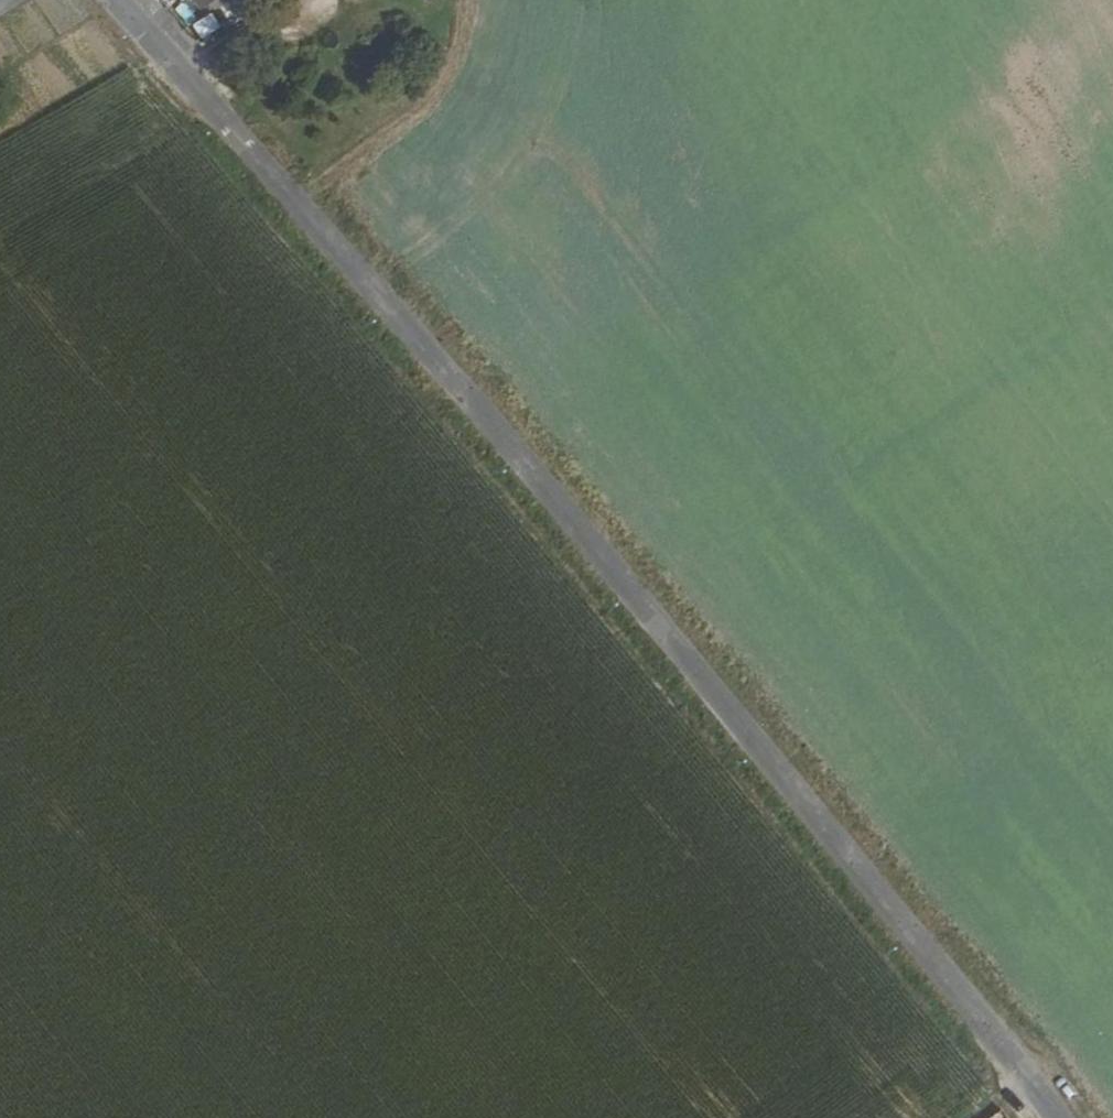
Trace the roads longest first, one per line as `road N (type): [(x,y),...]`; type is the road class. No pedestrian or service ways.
road 1 (tertiary): [(1054,1117),(460,388),(116,0)]

